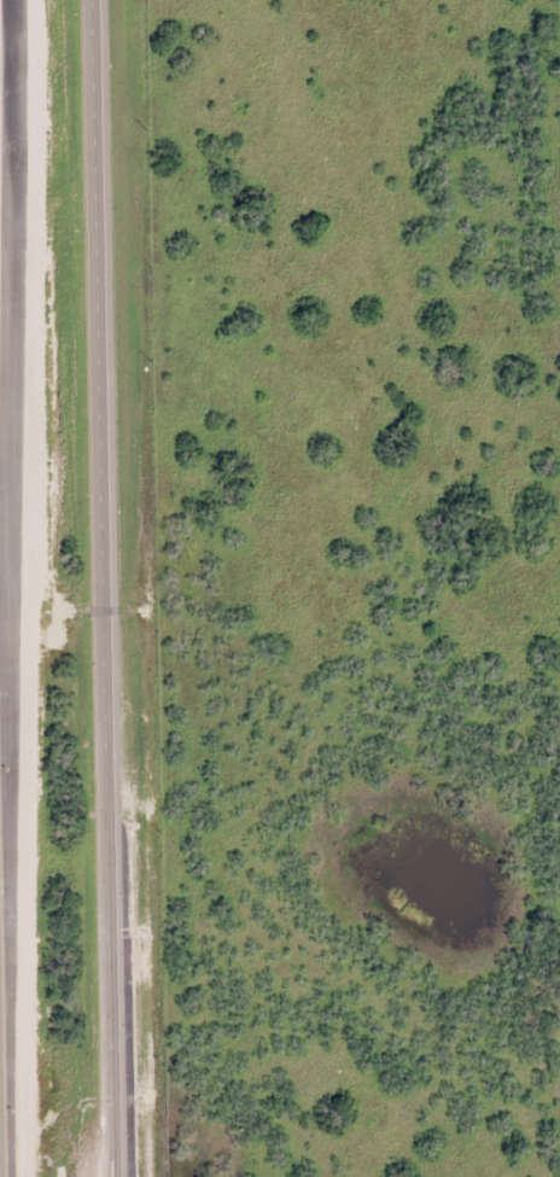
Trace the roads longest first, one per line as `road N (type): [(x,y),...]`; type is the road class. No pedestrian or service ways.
road 1 (trunk): [(110,1176),(89,0)]

